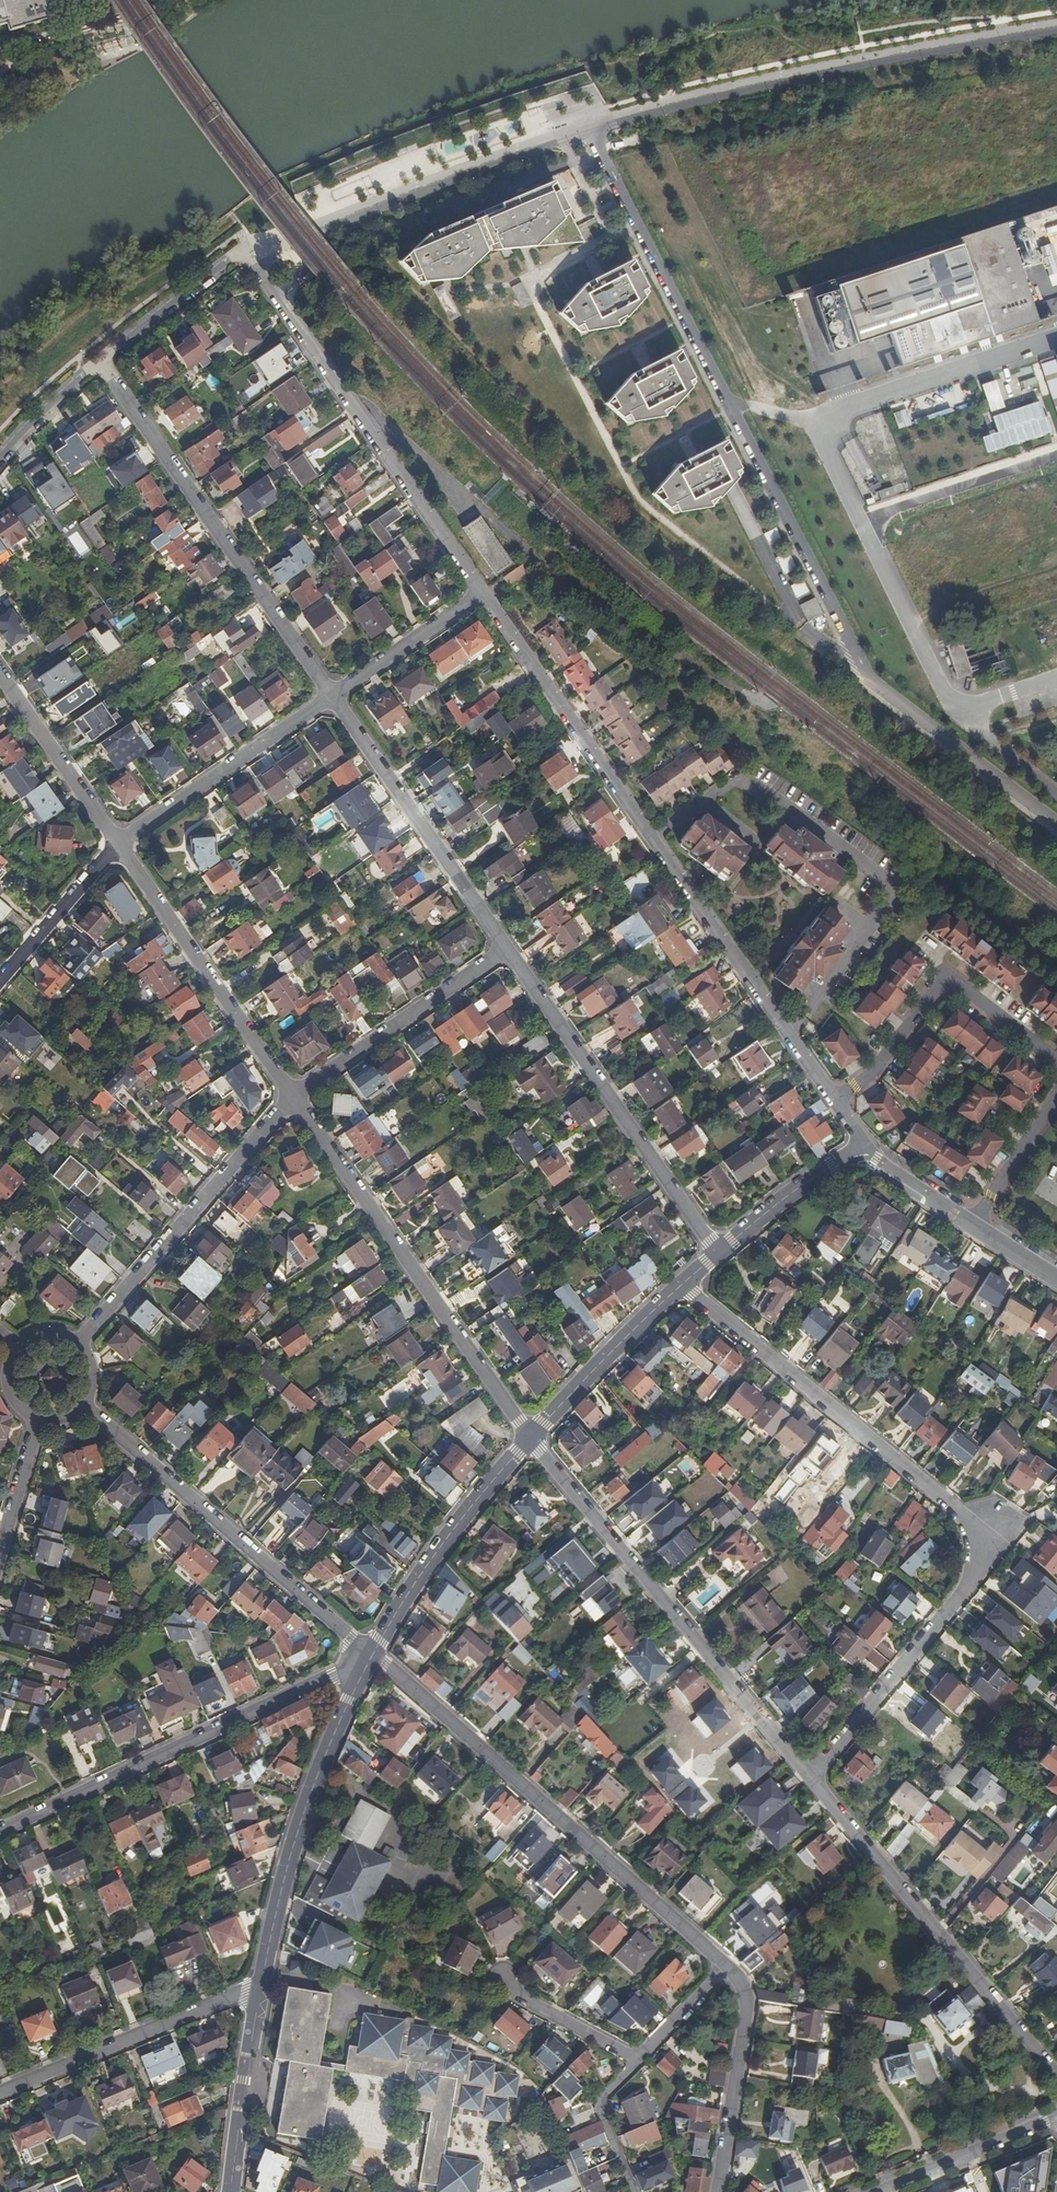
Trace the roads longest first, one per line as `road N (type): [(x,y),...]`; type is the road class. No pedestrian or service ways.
road 1 (unclassified): [(593,132),(871,680),(1056,822)]
road 2 (residential): [(680,1285),(957,1510),(977,1543),(974,1577),(813,1779)]
road 3 (residential): [(484,588),(864,1141)]
road 4 (unclassified): [(1056,31),(792,81),(593,132)]
road 5 (residential): [(724,1963),(373,1655)]
road 6 (residential): [(531,1438),(813,1779)]
road 7 (residential): [(295,1093),(531,1438)]
road 8 (residential): [(0,1832),(373,1655)]
road 9 (residential): [(100,359),(332,696)]
road 10 (residential): [(250,259),(484,588)]
road 11 (residential): [(813,1779),(1056,2076)]
road 12 (residential): [(373,1655),(84,1405)]
road 13 (residential): [(506,948),(717,1253)]
road 14 (unclassified): [(593,132),(250,259)]
road 15 (residential): [(259,1990),(299,1826),(373,1655)]
road 16 (residential): [(295,1093),(78,1342)]
road 17 (residential): [(119,841),(295,1093)]
road 18 (residential): [(332,696),(506,948)]
road 19 (residential): [(0,2096),(259,1990)]
road 20 (residential): [(373,1655),(450,1533),(531,1438)]
road 21 (residential): [(332,696),(119,841)]
road 22 (residential): [(506,948),(295,1093)]
road 23 (residential): [(719,2191),(748,1999),(724,1963)]
road 24 (residential): [(864,1141),(877,1159),(1056,1276)]
road 25 (residential): [(531,1438),(680,1285)]
road 26 (residential): [(0,674),(119,841)]
road 27 (residential): [(231,2191),(259,1990)]
road 28 (residential): [(880,2191),(1056,2120)]
road 29 (residential): [(484,588),(332,696)]
road 30 (residential): [(717,1253),(864,1141)]
road 31 (residential): [(100,359),(229,259),(250,259)]
road 32 (residential): [(119,841),(0,981)]
road 33 (residential): [(633,2061),(520,1995),(503,1977)]
road 34 (residential): [(635,2191),(598,2107),(600,2093),(633,2061)]
road 35 (residential): [(37,1418),(0,1556)]
road 36 (residential): [(0,457),(100,359)]
road 37 (residential): [(633,2061),(724,1963)]

